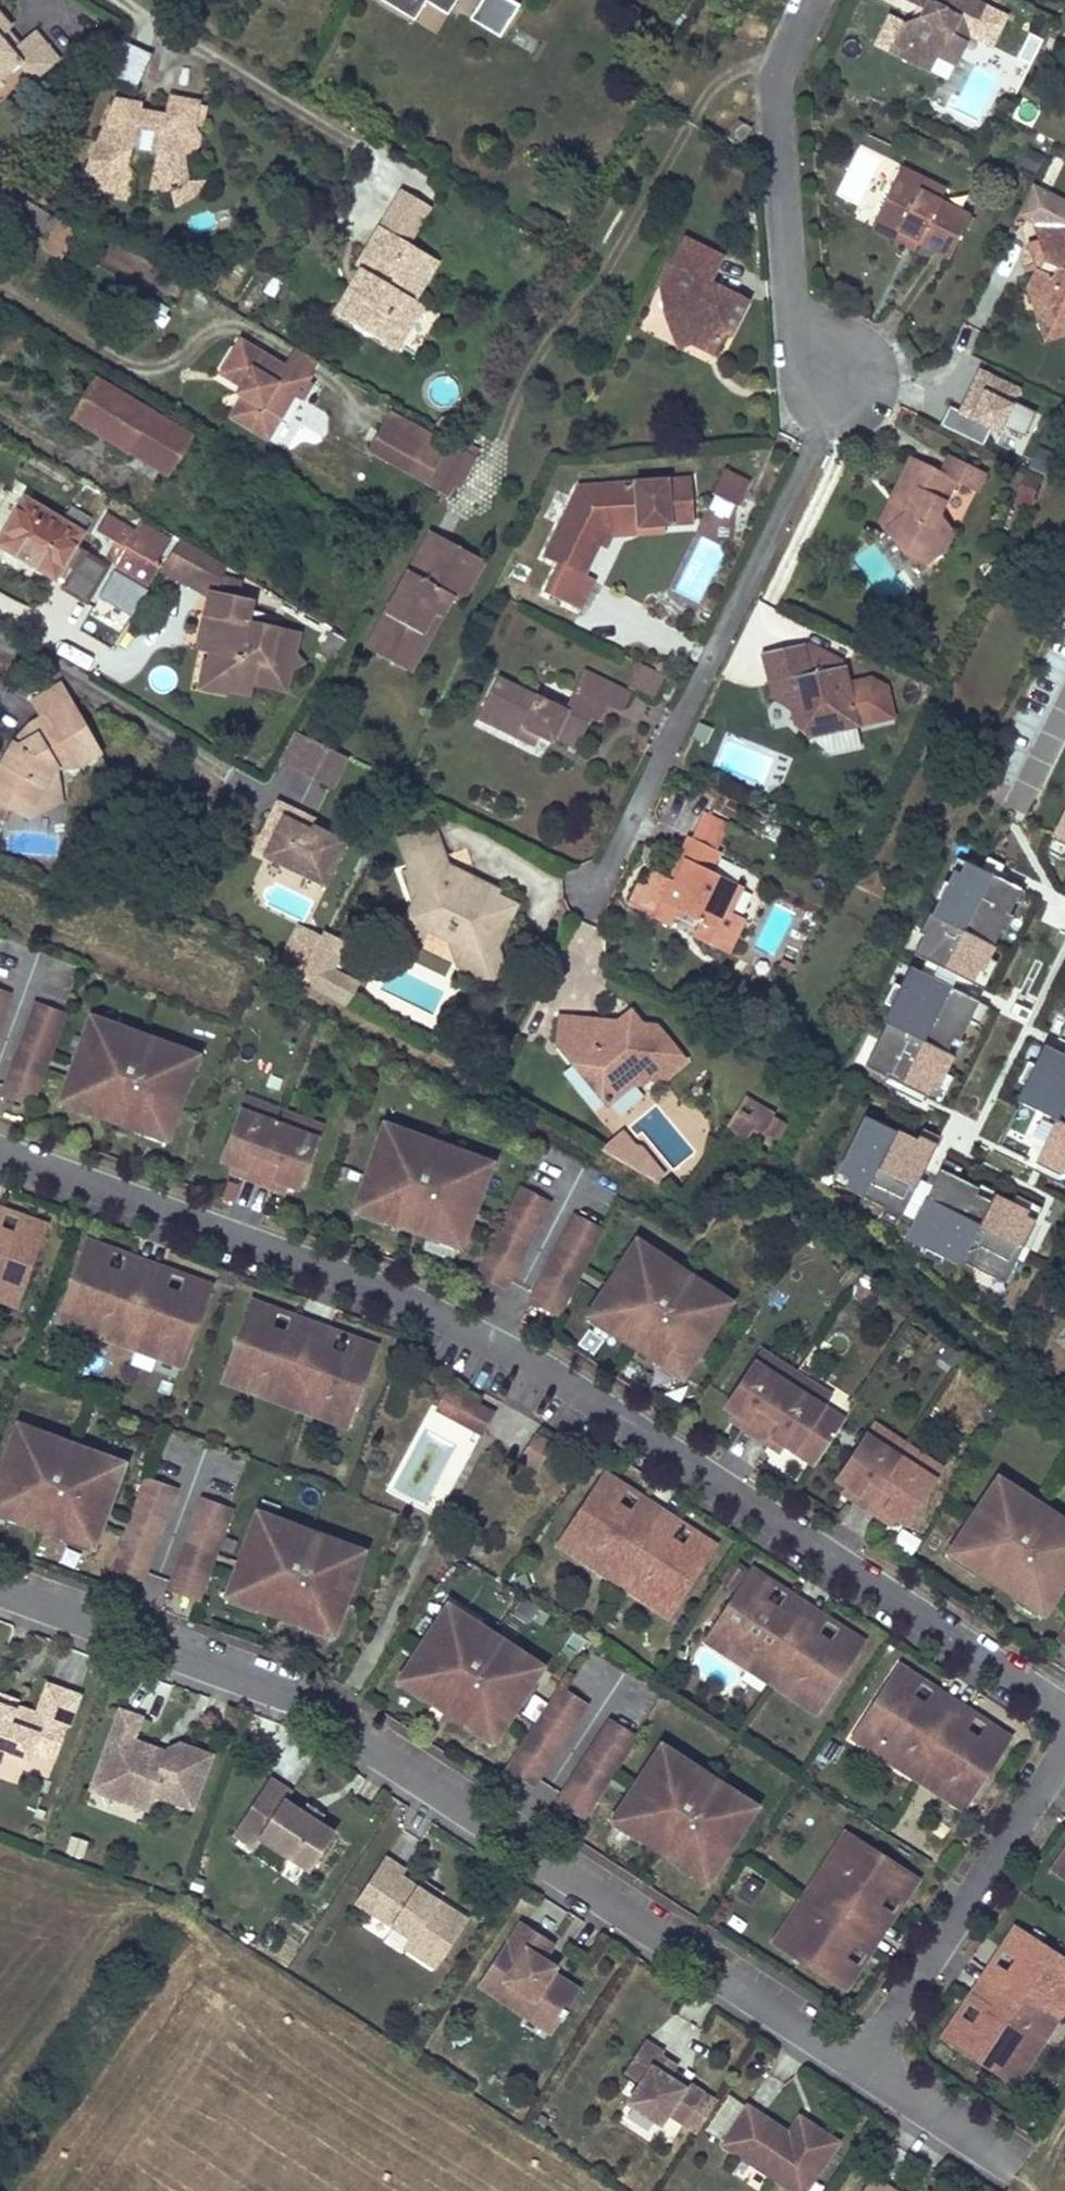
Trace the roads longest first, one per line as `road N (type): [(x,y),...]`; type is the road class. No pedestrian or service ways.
road 1 (residential): [(0,1154),(421,1309),(570,1387),(1046,1698),(1064,1724)]
road 2 (residential): [(0,1588),(323,1709),(859,2070)]
road 3 (residential): [(815,0),(775,83),(793,337),(840,381),(603,869),(584,890)]
road 4 (residential): [(1064,1725),(1054,1761),(859,2070)]
road 5 (residential): [(859,2070),(1007,2165)]

